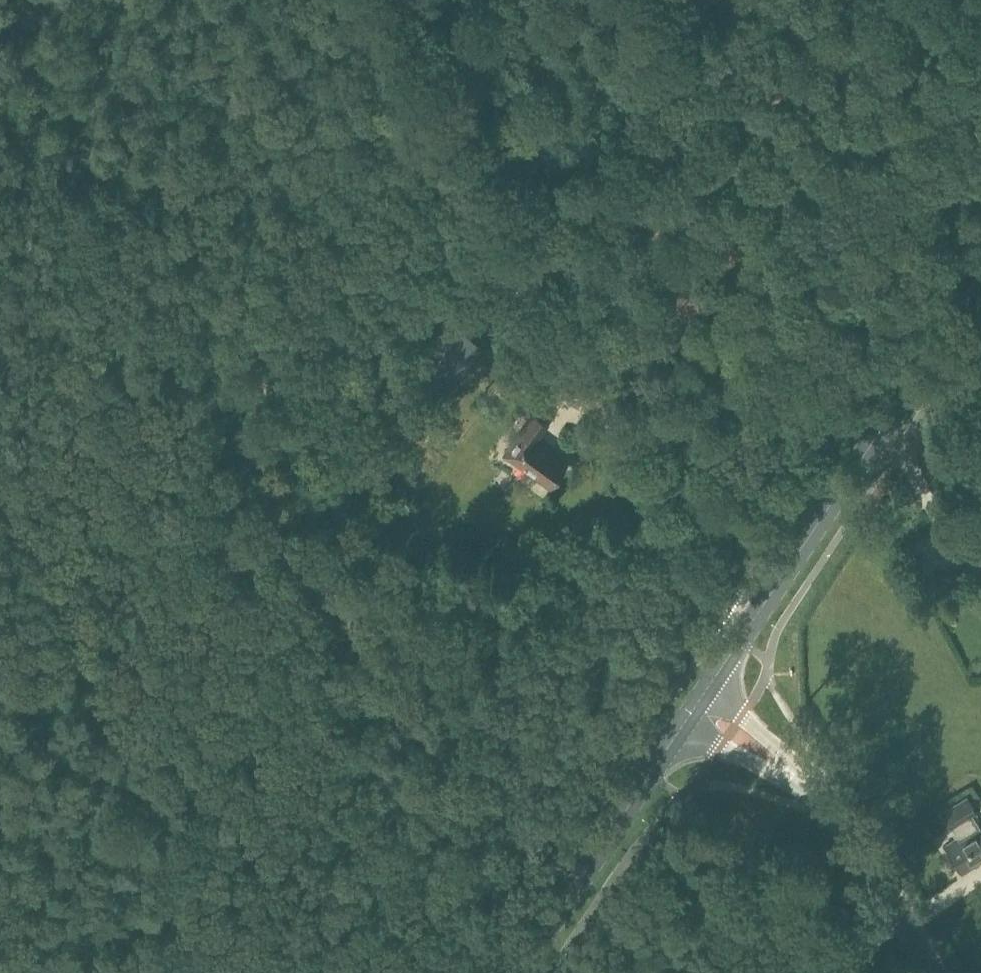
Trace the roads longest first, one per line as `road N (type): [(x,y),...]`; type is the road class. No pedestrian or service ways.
road 1 (track): [(358,0),(623,447)]
road 2 (primary): [(707,689),(980,281)]
road 3 (primary): [(523,972),(681,730)]
road 4 (tertiary): [(846,826),(784,751),(707,689)]
road 5 (tertiary): [(681,730),(795,785),(846,826)]
road 6 (track): [(717,592),(723,568),(696,505),(660,464),(623,447)]
road 7 (track): [(623,447),(717,592)]
road 8 (tertiary): [(934,972),(846,826)]

